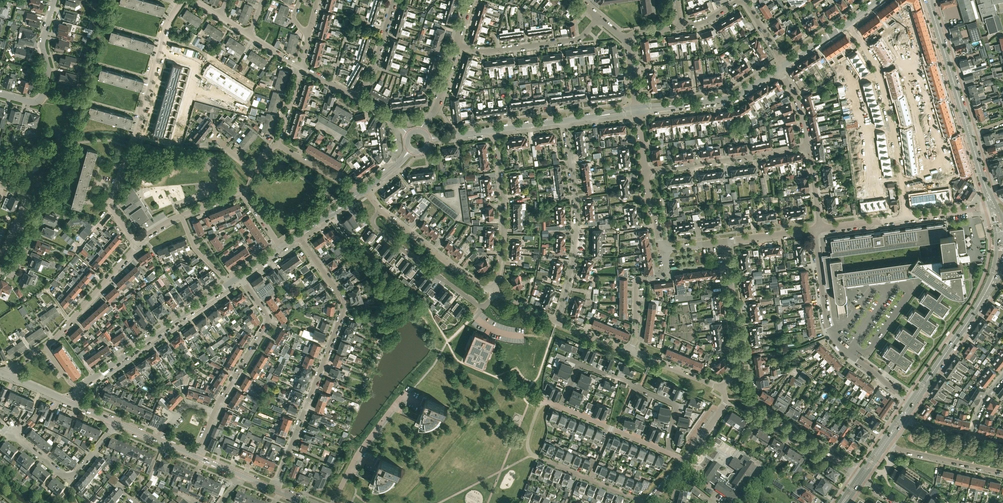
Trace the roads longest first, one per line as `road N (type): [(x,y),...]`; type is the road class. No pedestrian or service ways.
road 1 (residential): [(273,489),(342,309),(299,236)]
road 2 (residential): [(183,0),(164,28),(112,210)]
road 3 (residential): [(913,402),(834,338),(814,230)]
road 4 (residential): [(907,218),(879,74),(849,24)]
road 5 (residential): [(557,322),(577,235),(564,121)]
road 6 (unclassified): [(74,405),(82,385),(230,284)]
road 7 (residential): [(645,171),(808,146)]
road 8 (residential): [(495,292),(504,233),(494,130)]
road 9 (residential): [(0,424),(69,478),(115,423)]
road 10 (residential): [(580,363),(678,405),(668,453)]
road 11 (residential): [(241,277),(266,323),(214,412)]
road 12 (residential): [(482,308),(372,223),(380,209)]
road 13 (residential): [(456,44),(484,52),(574,40),(598,17)]
road 14 (unclassified): [(637,111),(732,98),(779,69)]
road 15 (residential): [(0,94),(31,102),(42,97),(49,71),(43,40),(54,0)]
road 16 (residential): [(495,292),(380,209)]
road 17 (residential): [(45,346),(138,245)]
road 18 (residential): [(855,472),(745,400)]
road 19 (residential): [(333,502),(405,394)]
road 20 (primary): [(913,402),(984,294)]
road 21 (primary): [(969,134),(933,13)]
road 22 (residential): [(886,441),(1002,474)]

